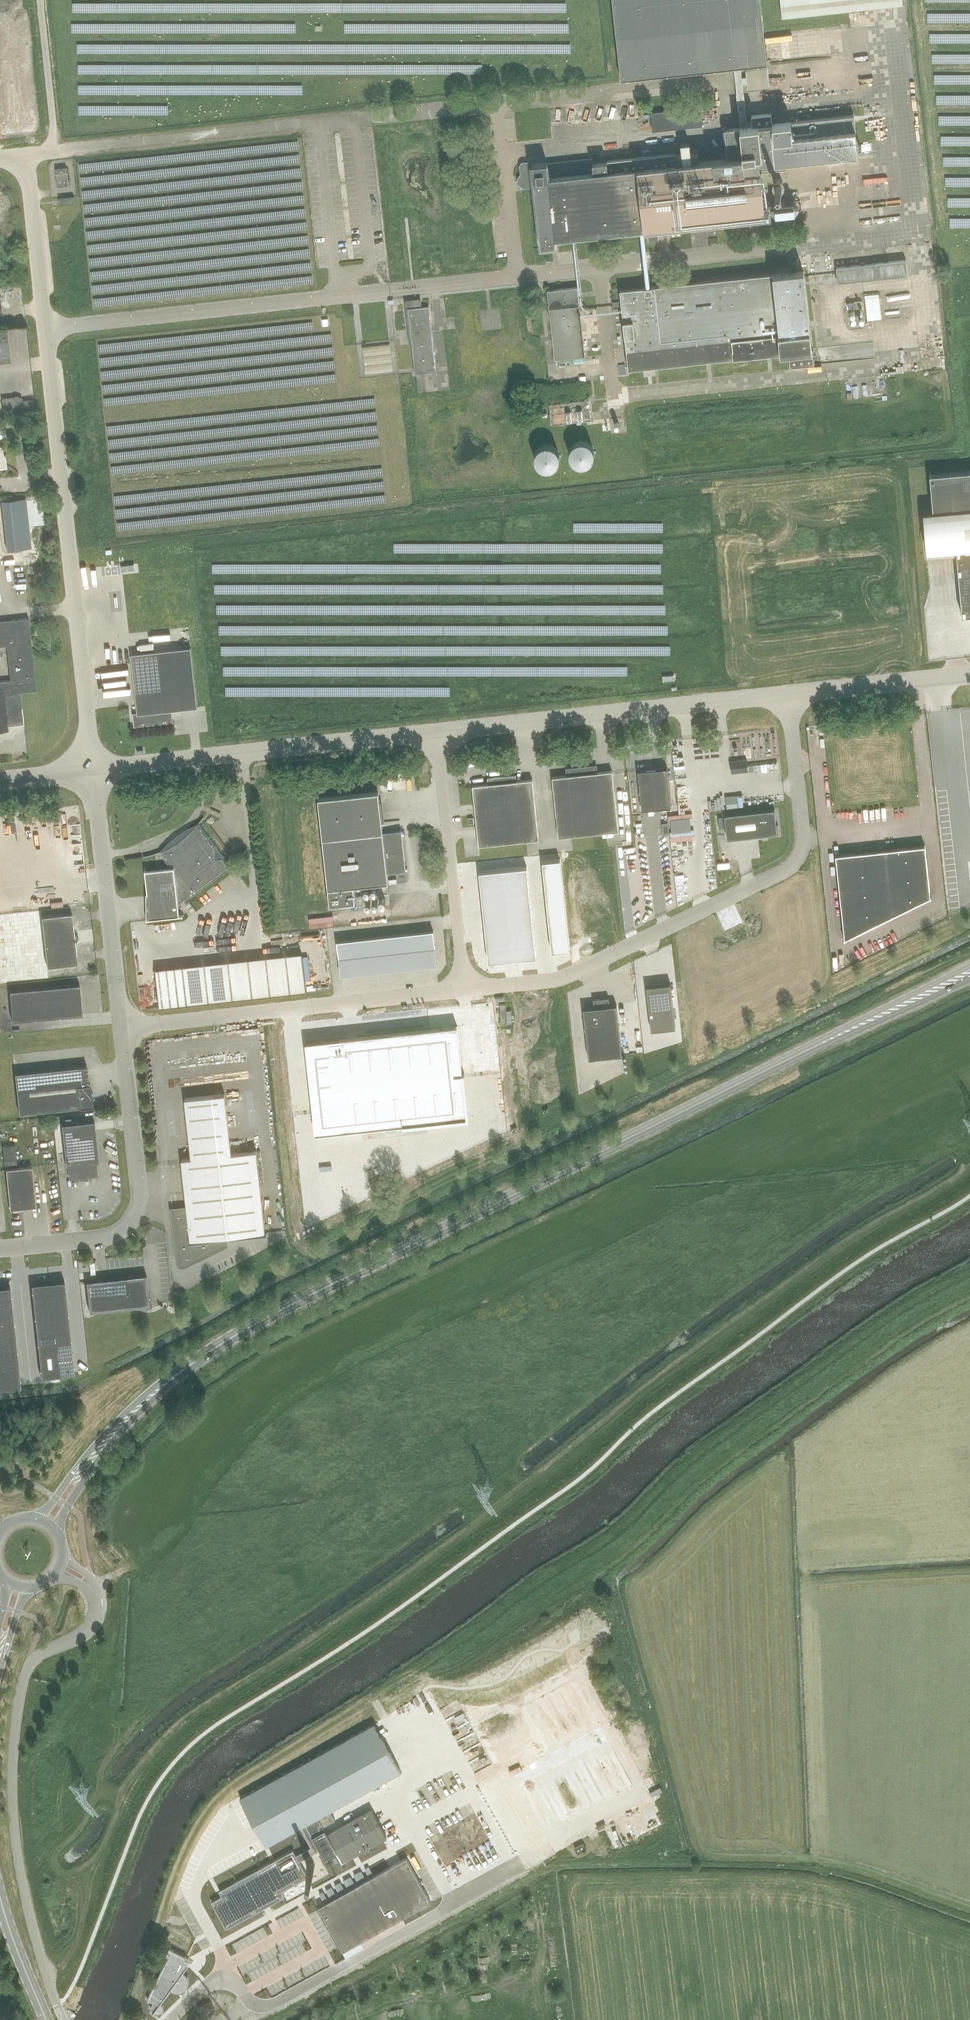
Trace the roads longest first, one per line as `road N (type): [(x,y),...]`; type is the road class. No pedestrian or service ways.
road 1 (primary): [(193,1363),(329,1286),(969,973)]
road 2 (unclassified): [(56,153),(723,81)]
road 3 (unclassified): [(466,993),(559,982),(795,867),(806,840),(789,697)]
road 4 (unclassified): [(64,2019),(20,1872),(14,1745),(30,1664),(91,1628),(93,1589)]
road 5 (unclassified): [(93,771),(46,328)]
road 6 (unclassified): [(46,328),(414,291)]
road 7 (unclassified): [(789,697),(438,734)]
road 8 (unclassified): [(121,1030),(466,993)]
road 9 (unclassified): [(438,734),(93,771)]
road 10 (unclassified): [(0,1251),(100,1240),(135,1220),(140,1194),(121,1030)]
road 11 (unclassified): [(121,1030),(93,771)]
road 12 (unclassified): [(438,734),(466,993)]
road 13 (primary): [(193,1363),(128,1410),(33,1518)]
road 14 (primary): [(58,1534),(102,1455),(193,1363)]
road 15 (unclassified): [(969,675),(789,697)]
road 16 (unclassified): [(46,328),(26,155)]
road 17 (unclassified): [(56,153),(41,0)]
road 18 (primary): [(46,2019),(0,1898)]

